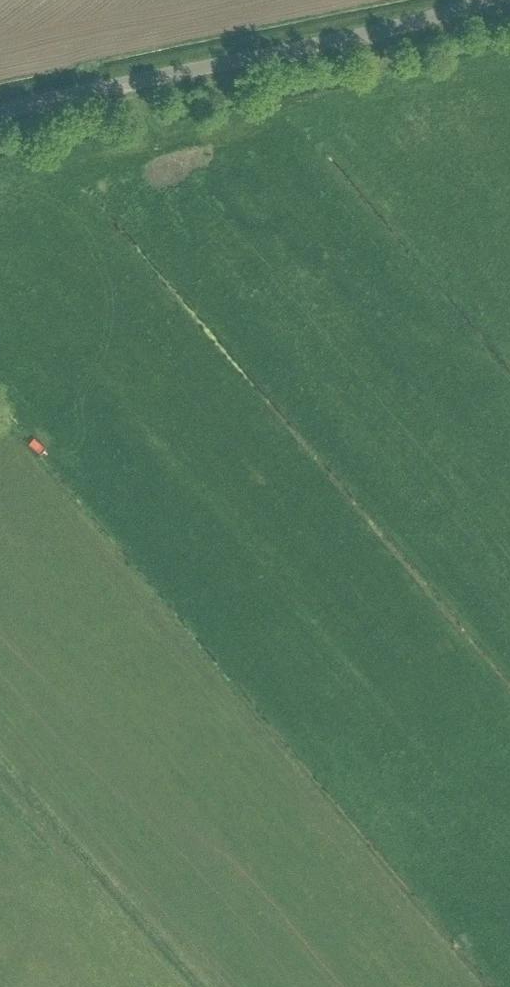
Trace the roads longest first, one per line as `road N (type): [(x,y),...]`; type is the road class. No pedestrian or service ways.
road 1 (unclassified): [(477,0),(380,29),(0,107)]

